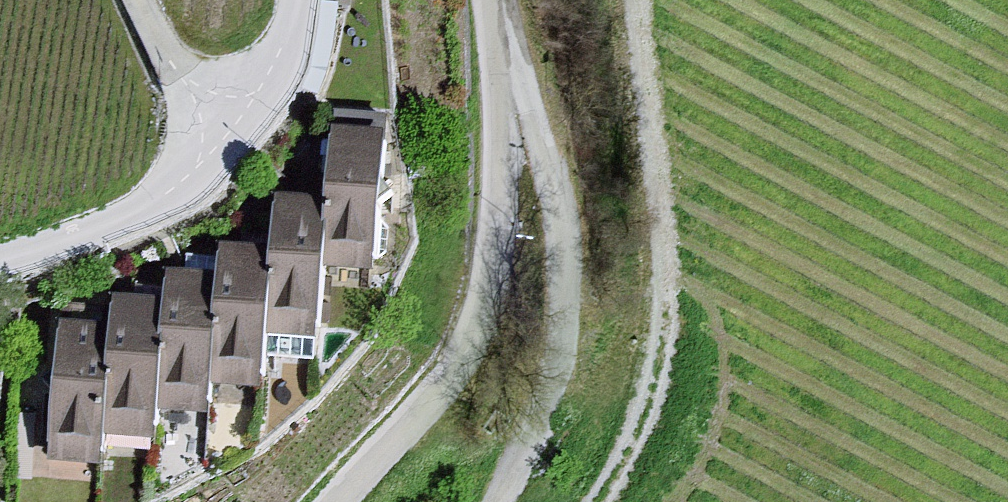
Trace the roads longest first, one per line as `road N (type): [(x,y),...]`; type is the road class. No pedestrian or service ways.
road 1 (residential): [(488,0),(520,241),(485,360),(352,501)]
road 2 (unclassified): [(489,501),(546,390),(566,207),(515,0)]
road 3 (unclassified): [(614,501),(659,419),(661,257),(631,0)]
road 4 (residential): [(275,129),(161,226),(0,275)]
road 5 (unclassified): [(275,129),(181,65),(143,0)]
road 6 (unclassified): [(328,0),(275,129)]

